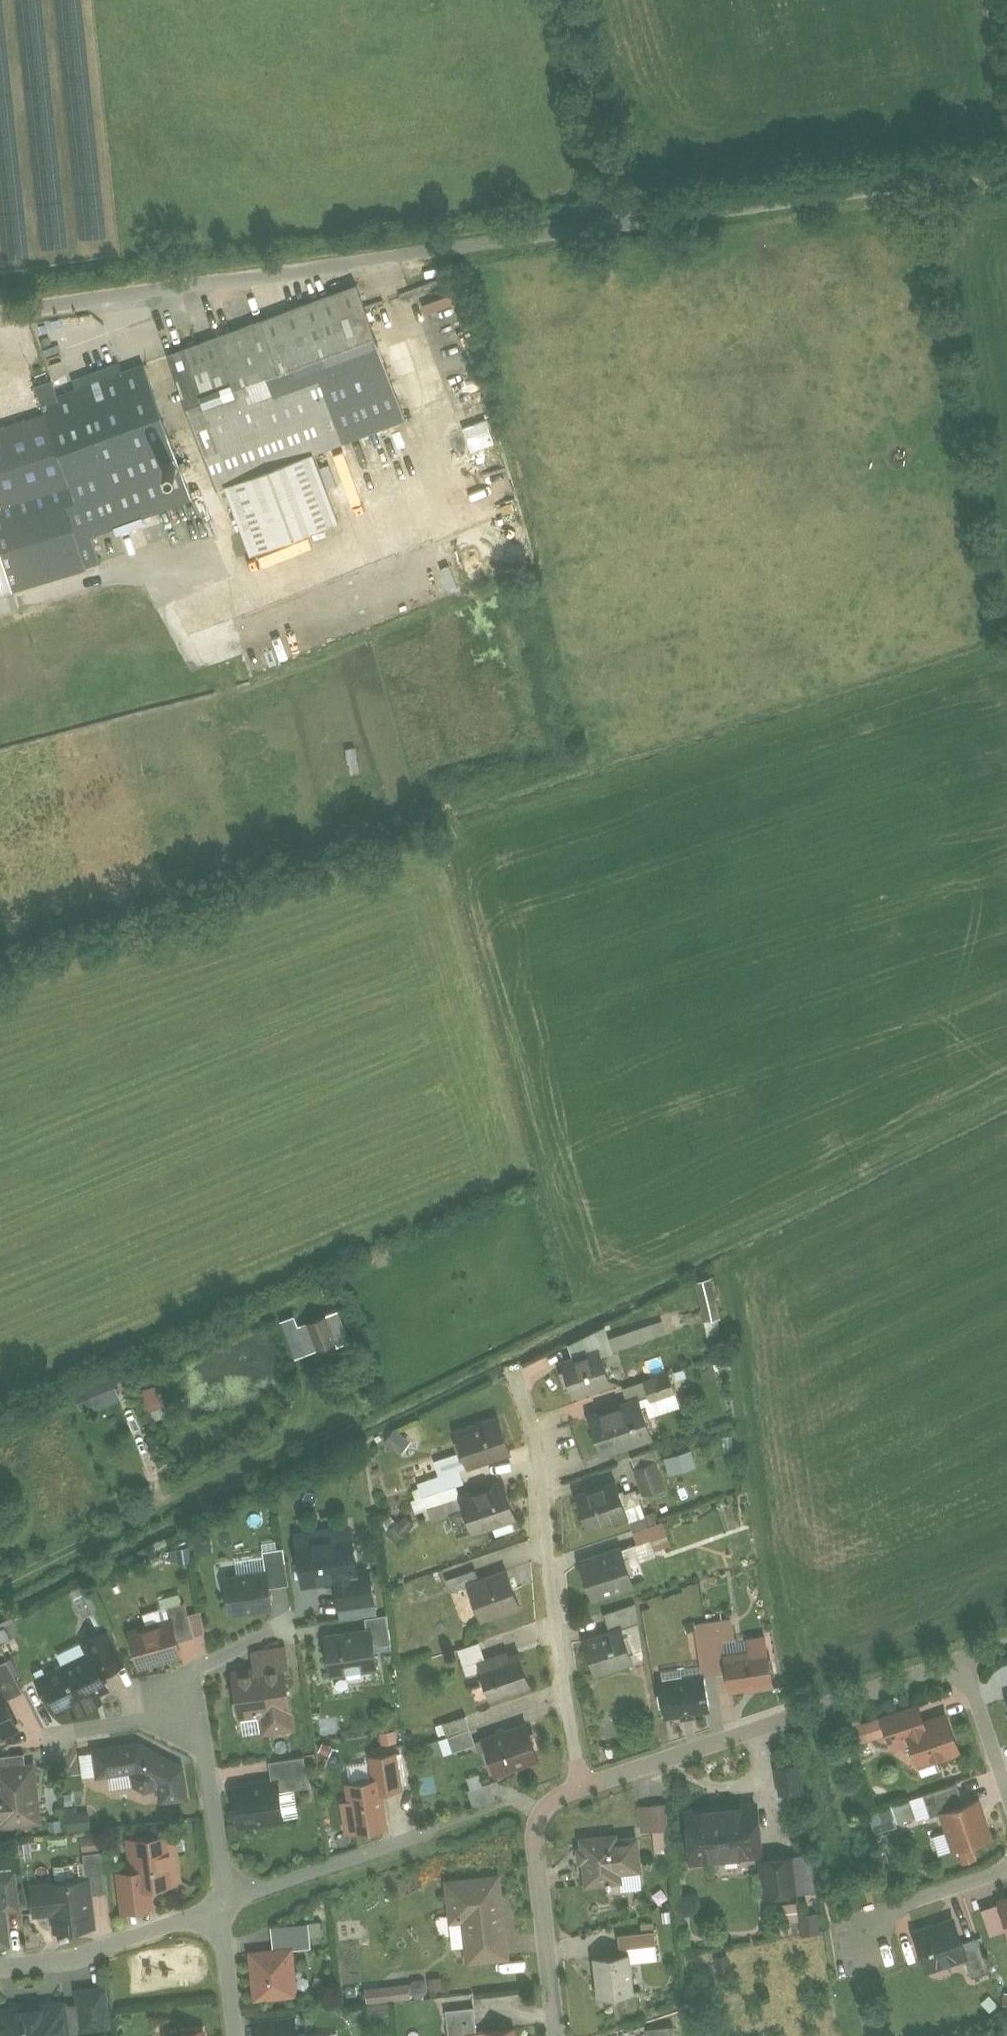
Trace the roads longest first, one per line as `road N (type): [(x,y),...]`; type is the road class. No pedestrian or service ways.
road 1 (residential): [(1006,171),(0,316)]
road 2 (residential): [(586,1789),(562,1660),(539,1432),(520,1372)]
road 3 (residential): [(965,1666),(586,1789)]
road 4 (residential): [(586,1789),(546,1814),(540,1847),(562,2035)]
road 5 (residential): [(0,1972),(103,1954),(231,1902)]
road 6 (track): [(570,0),(628,226)]
road 7 (residential): [(231,1902),(201,1714)]
road 8 (residential): [(867,1944),(888,1915),(1006,1870)]
road 9 (residential): [(201,1714),(194,1672),(289,1620)]
road 10 (residential): [(201,1714),(65,1733)]
road 11 (residential): [(231,1902),(243,2035)]
road 12 (residential): [(965,1666),(1006,1784)]

